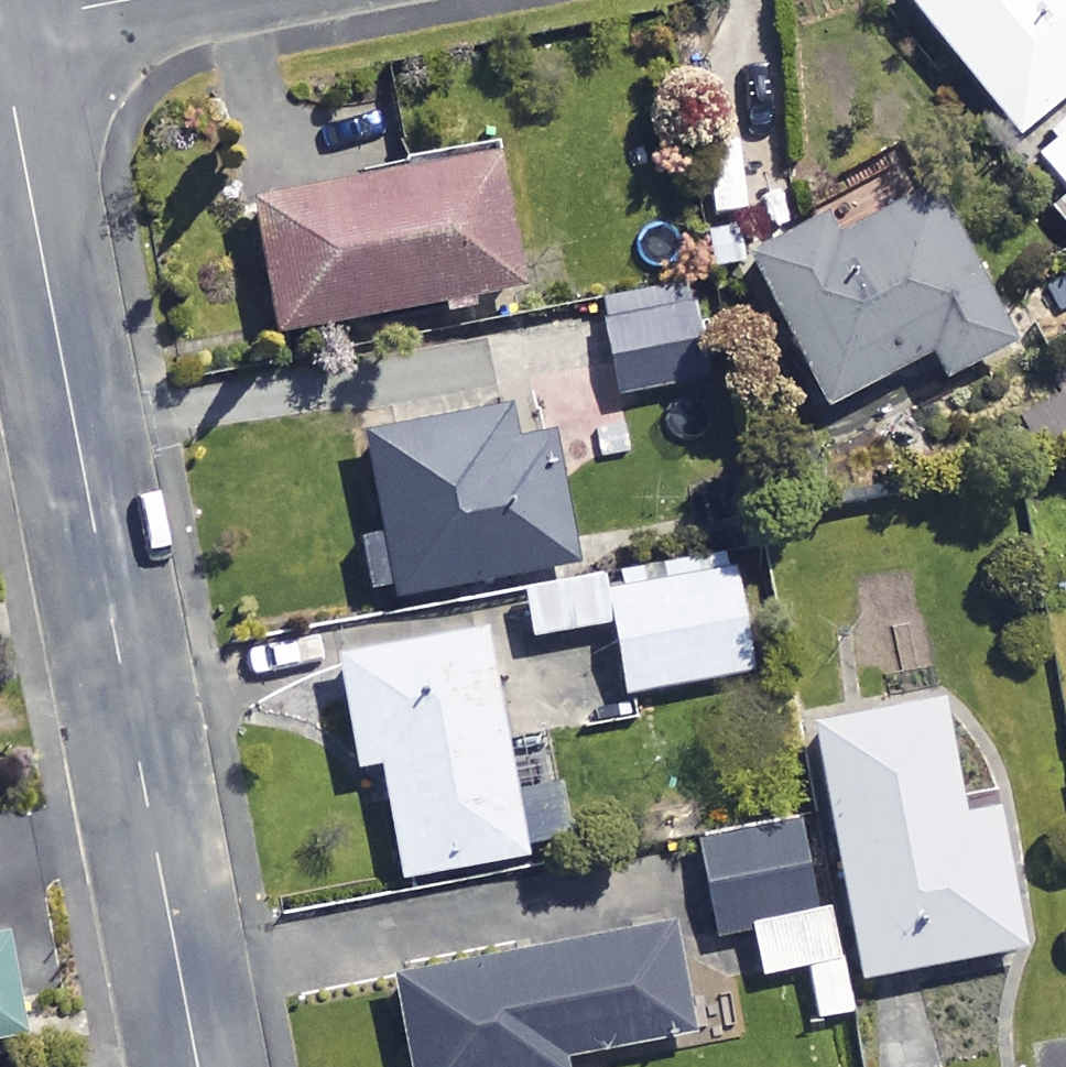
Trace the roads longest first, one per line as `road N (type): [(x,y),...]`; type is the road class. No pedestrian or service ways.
road 1 (residential): [(0,44),(200,1066)]
road 2 (residential): [(121,0),(0,23)]

